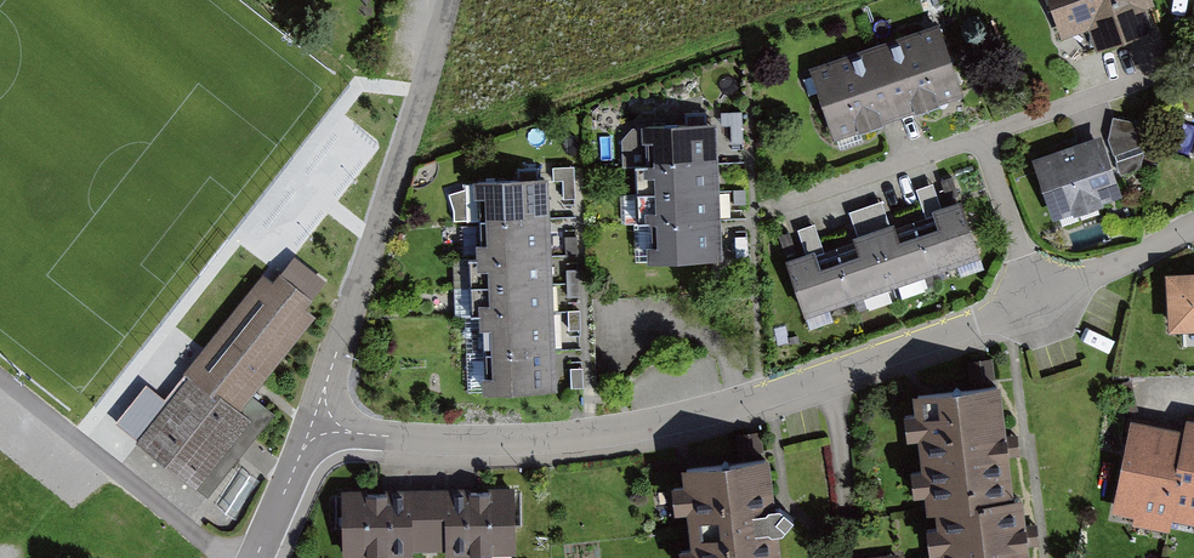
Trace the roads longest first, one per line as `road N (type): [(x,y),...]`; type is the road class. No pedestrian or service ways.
road 1 (residential): [(312,423),(457,441),(568,437),(684,419),(1038,301),(1193,225)]
road 2 (unclassified): [(448,0),(413,136),(312,423)]
road 3 (track): [(0,379),(230,557)]
road 4 (residential): [(257,557),(312,423)]

